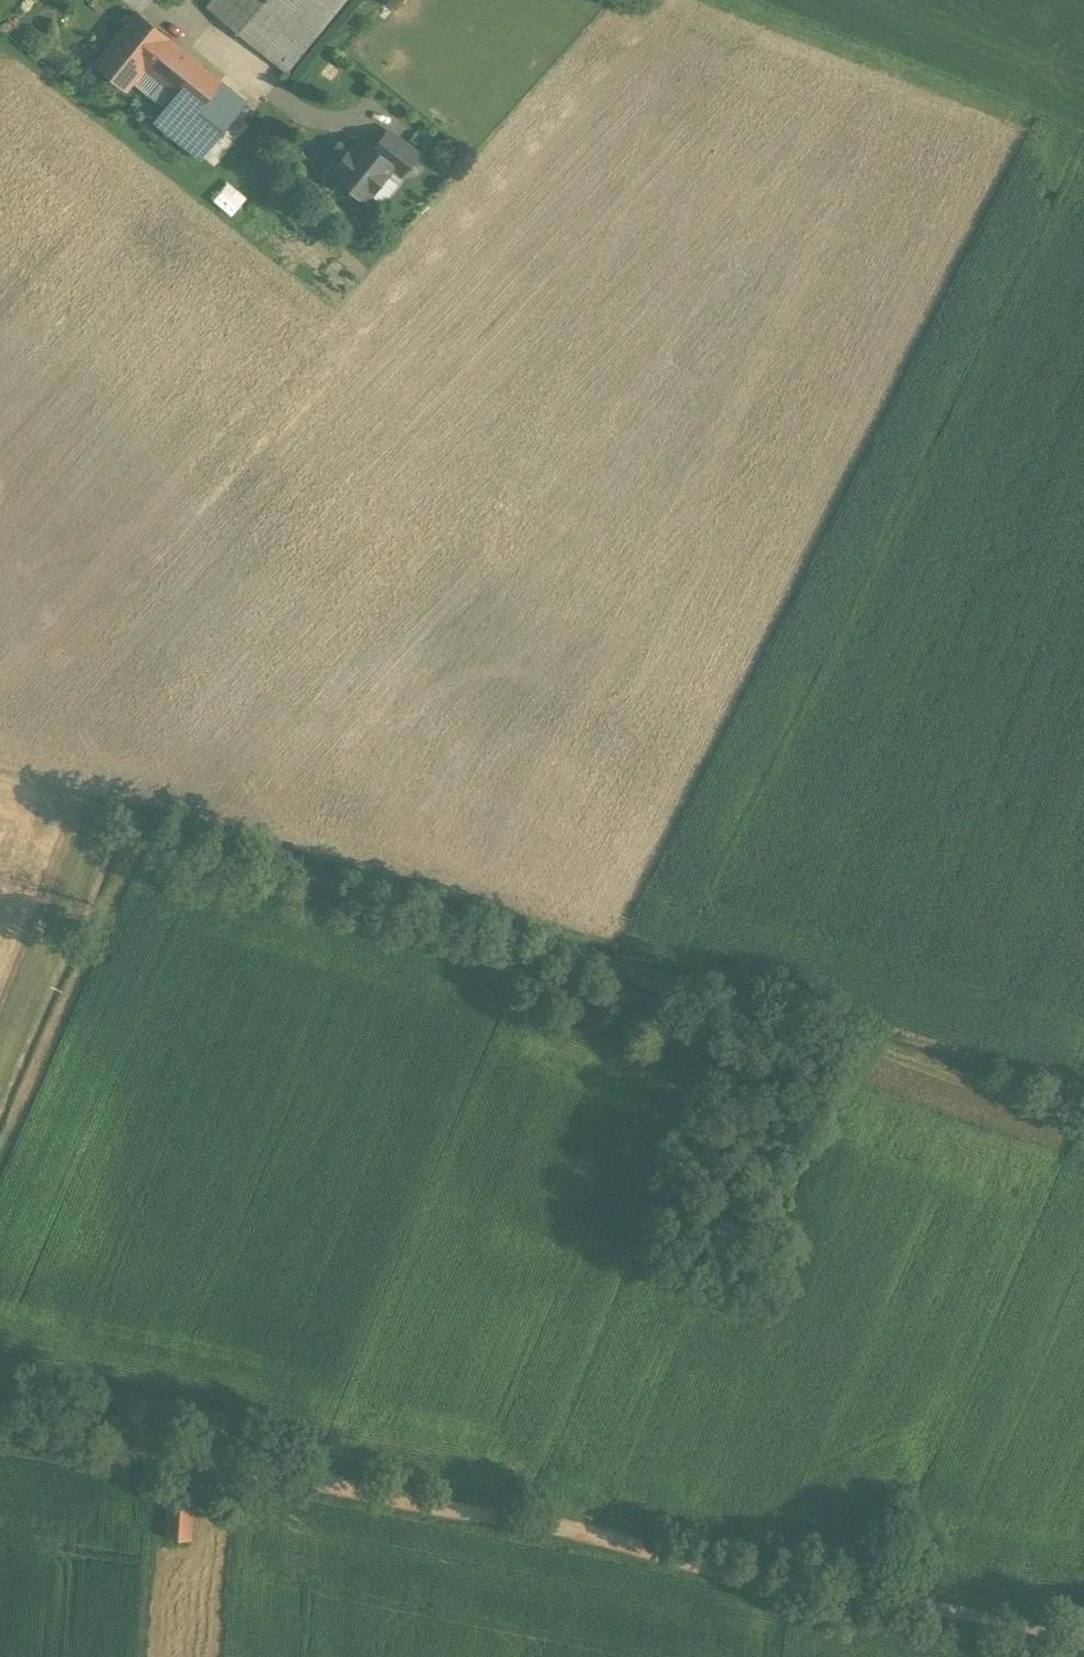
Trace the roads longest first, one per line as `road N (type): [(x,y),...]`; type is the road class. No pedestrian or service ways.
road 1 (track): [(0,1420),(1083,1635)]

